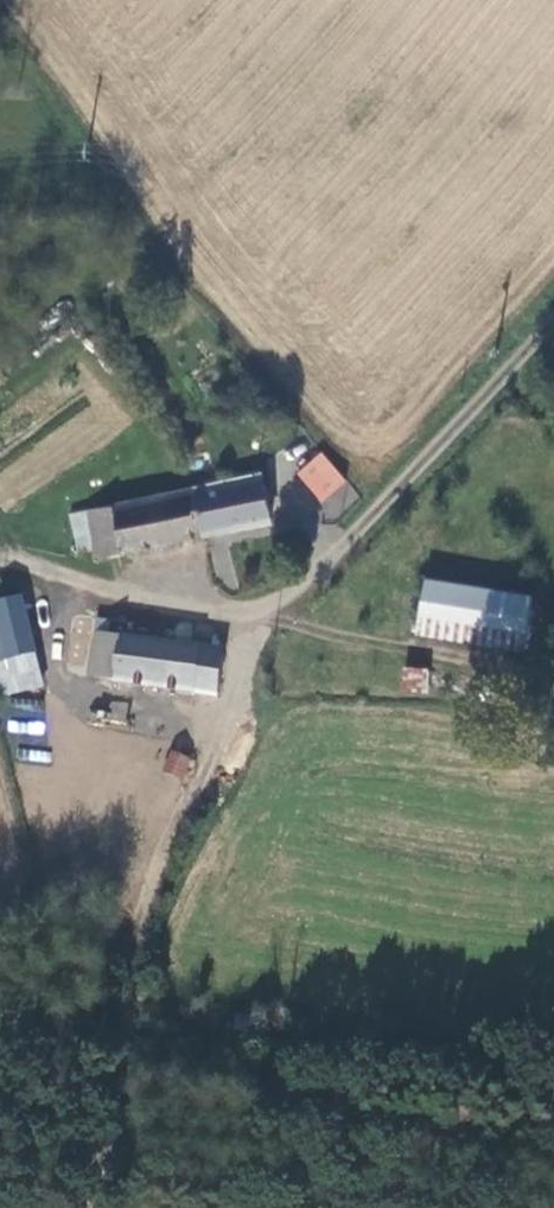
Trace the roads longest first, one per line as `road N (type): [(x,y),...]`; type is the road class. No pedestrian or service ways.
road 1 (unclassified): [(0,561),(146,600),(230,612),(277,595),(337,548),(553,321)]

